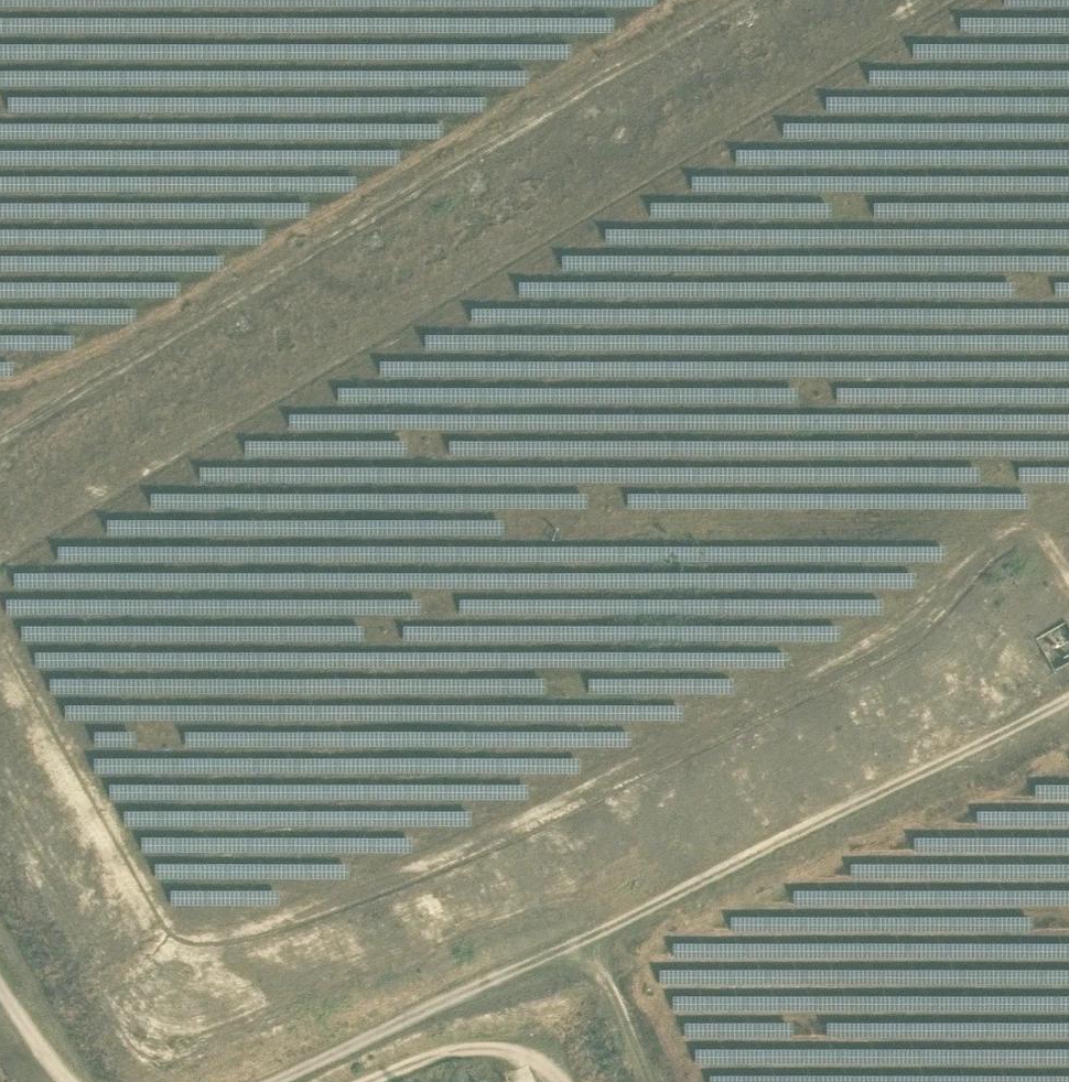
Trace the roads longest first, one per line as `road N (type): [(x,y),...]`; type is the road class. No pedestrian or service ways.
road 1 (track): [(1068,694),(568,952)]
road 2 (track): [(565,1081),(540,1064),(460,1053),(377,1081)]

